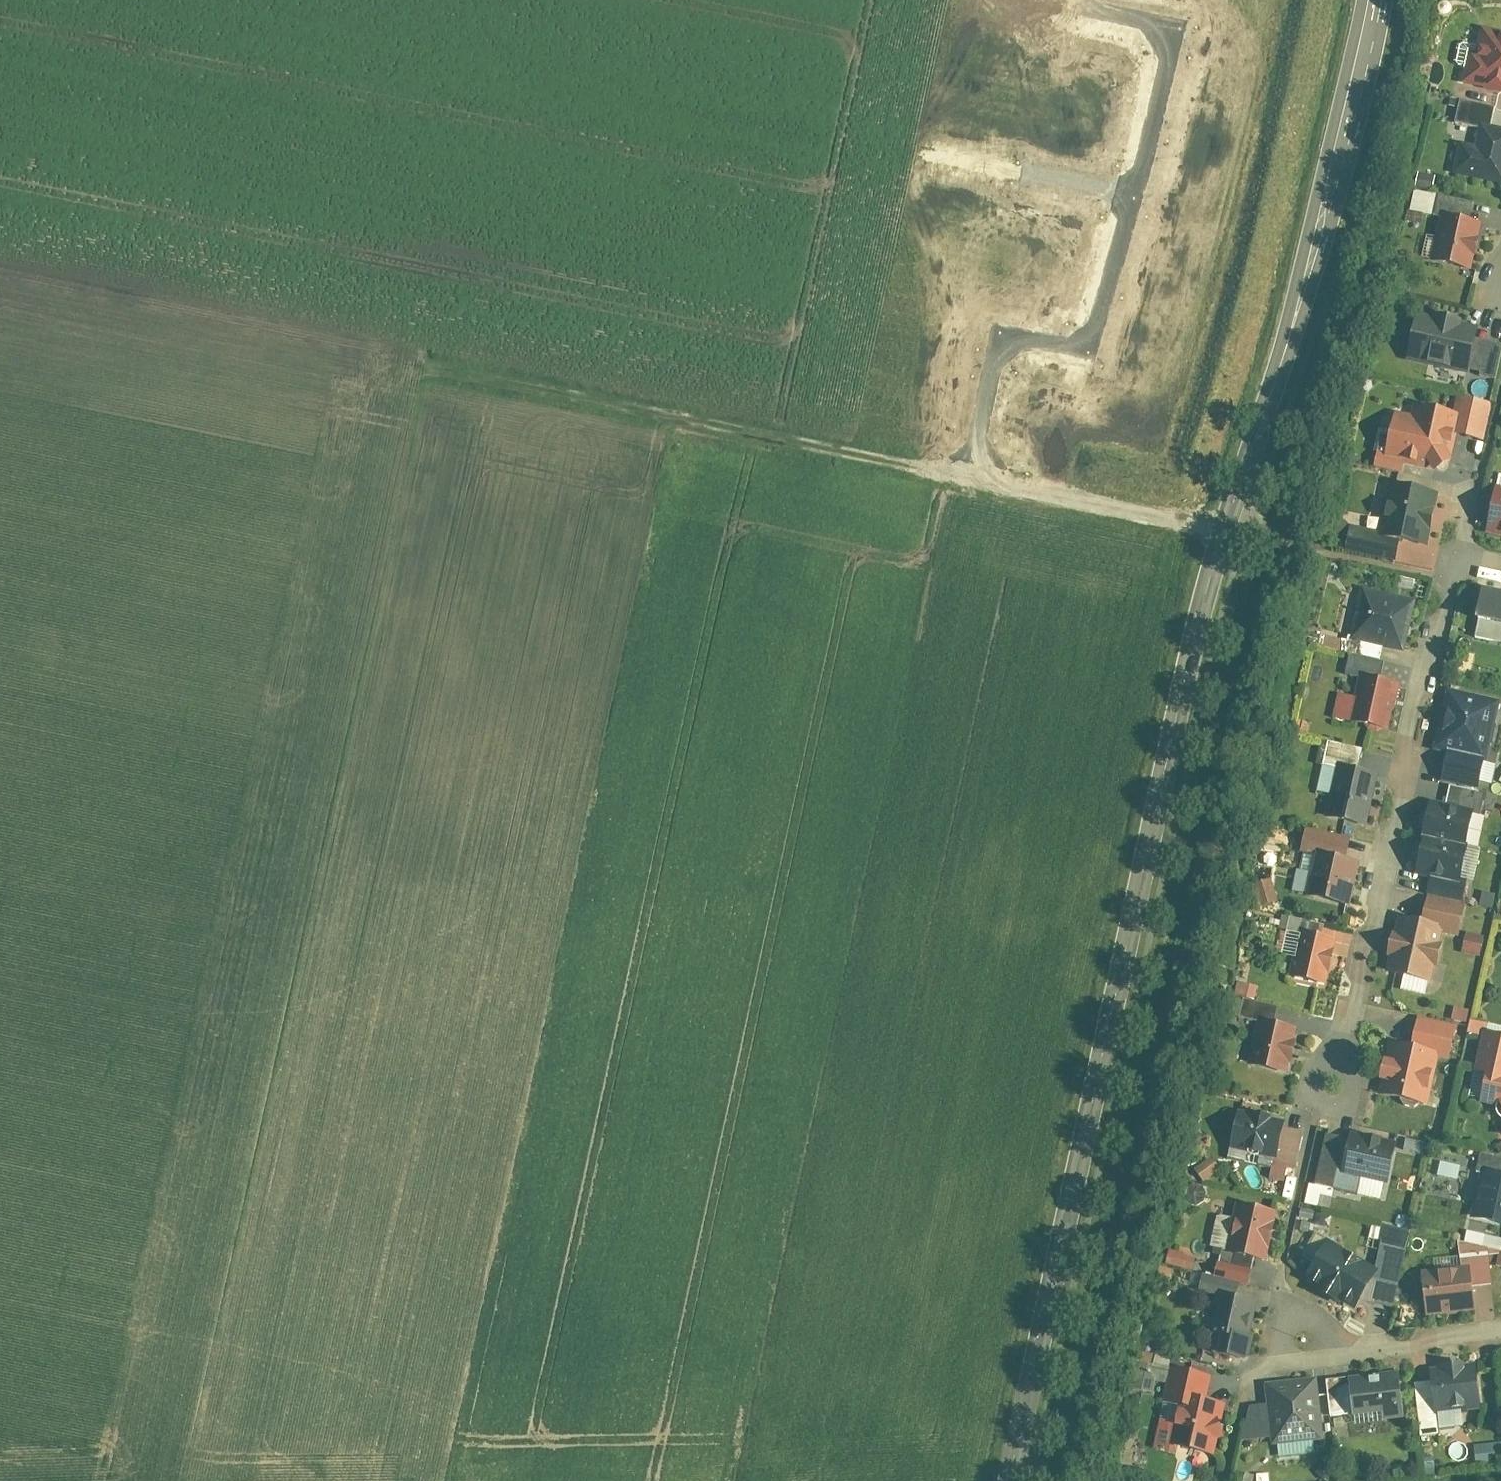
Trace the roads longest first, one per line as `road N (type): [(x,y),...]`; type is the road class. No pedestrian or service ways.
road 1 (tertiary): [(1012,1480),(1200,613),(1334,197),(1380,0)]
road 2 (residential): [(1455,565),(1334,1107)]
road 3 (residential): [(1500,1333),(1274,1364)]

